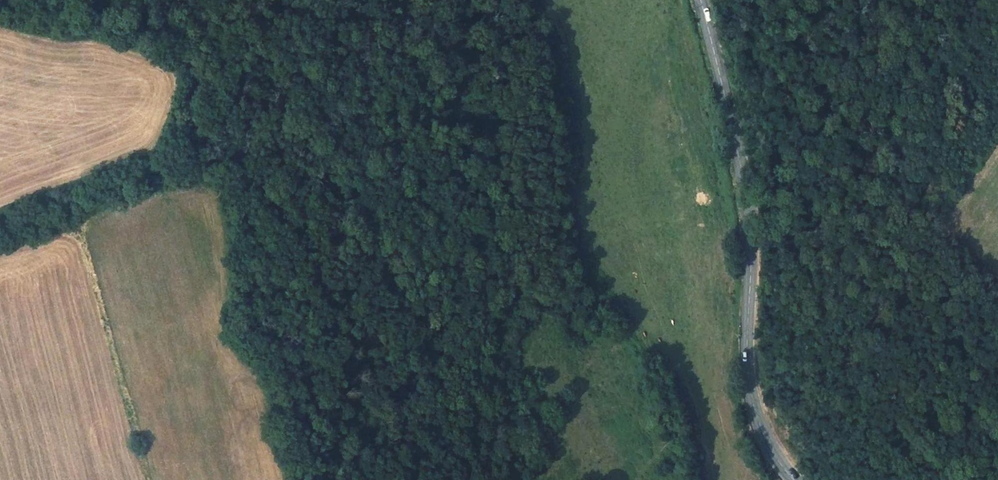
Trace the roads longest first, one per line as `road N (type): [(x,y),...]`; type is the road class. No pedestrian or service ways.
road 1 (tertiary): [(793,479),(749,388),(741,185),(691,0)]

